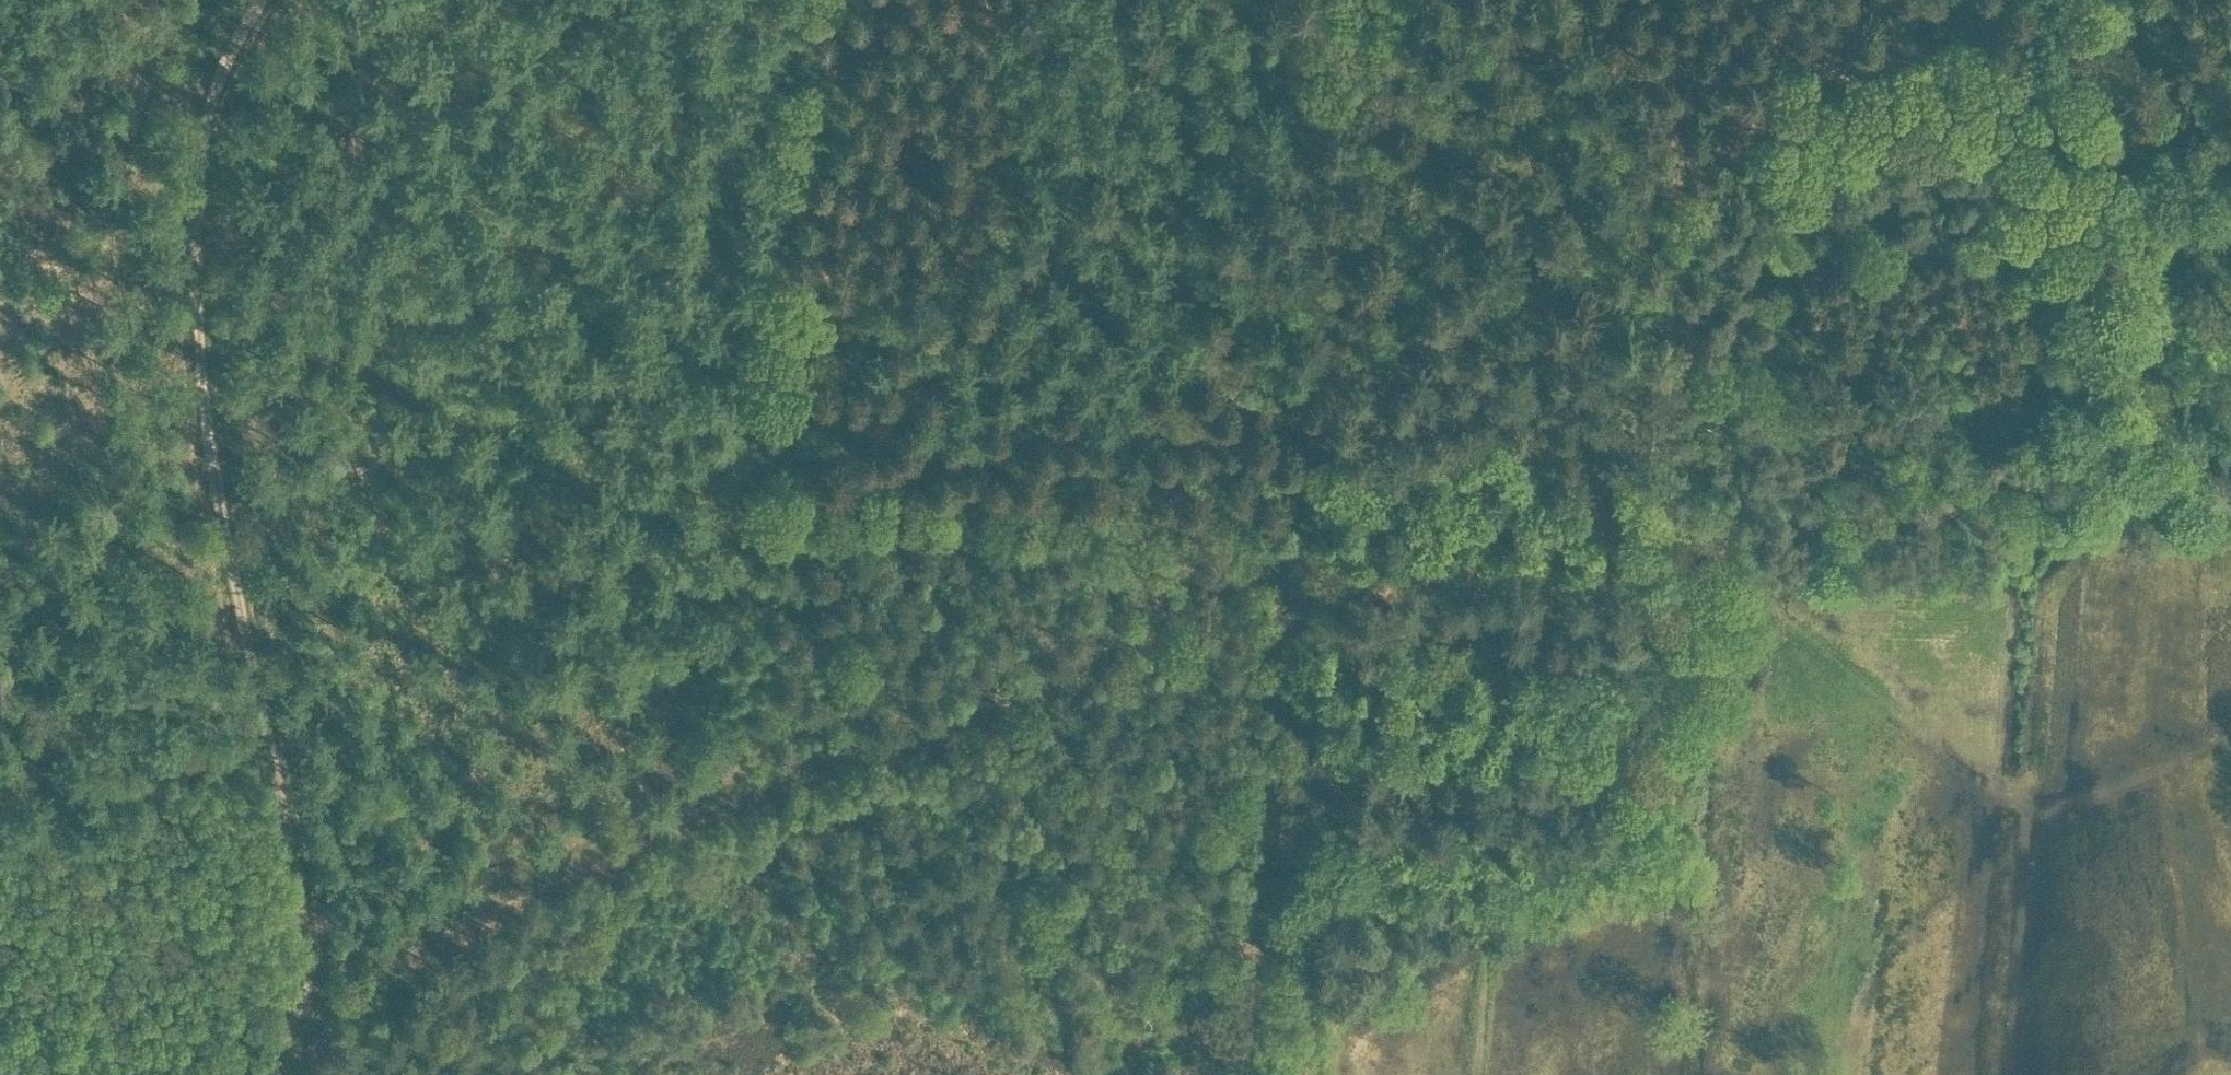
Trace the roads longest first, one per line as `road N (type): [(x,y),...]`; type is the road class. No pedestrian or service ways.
road 1 (track): [(273,1053),(550,853),(853,752),(1029,680),(1298,551)]
road 2 (track): [(264,0),(204,136),(196,278),(206,442),(303,915),(297,1006),(273,1053)]
road 3 (track): [(1298,551),(1272,597),(1252,1074)]
road 4 (track): [(2026,805),(2004,1074)]
road 5 (track): [(2230,731),(2148,774),(2026,805)]

